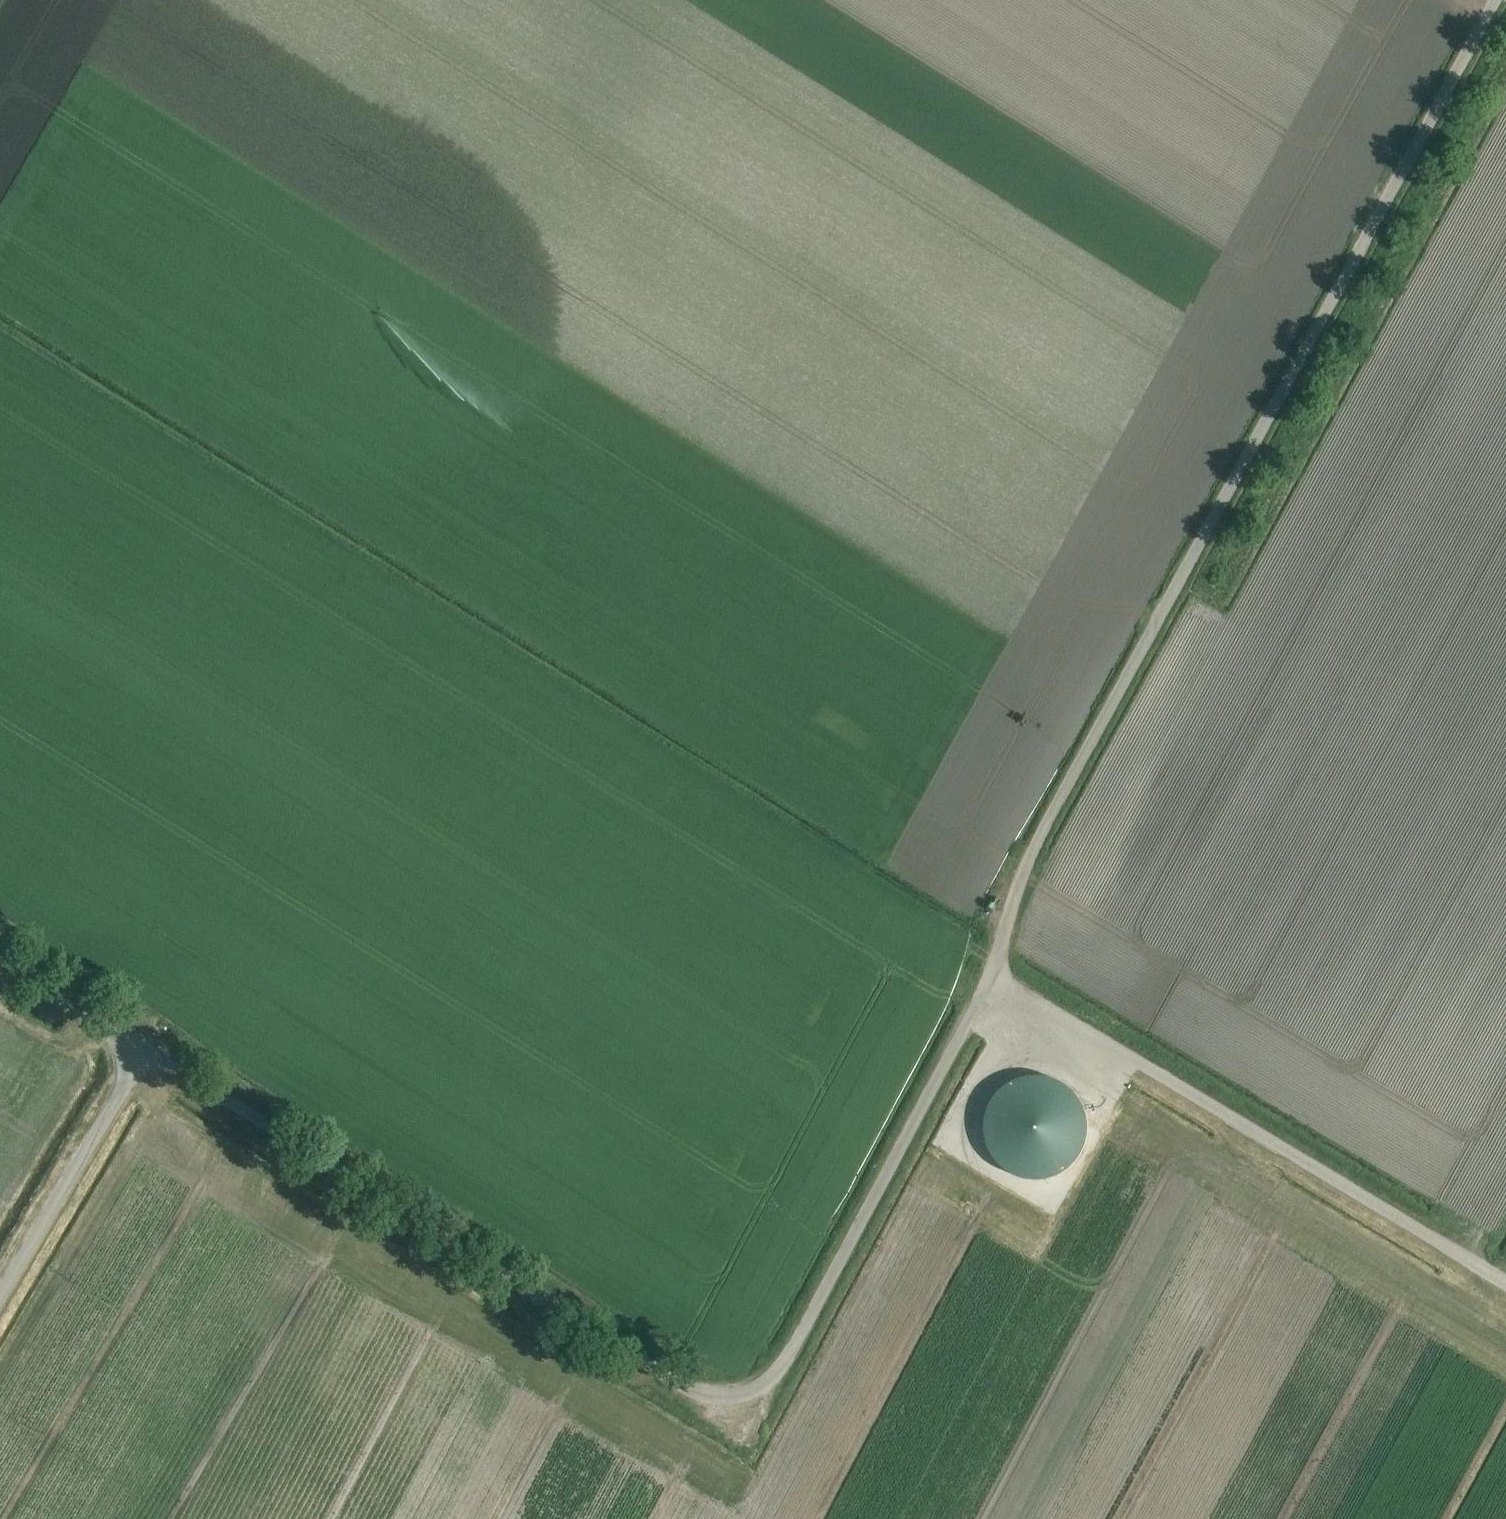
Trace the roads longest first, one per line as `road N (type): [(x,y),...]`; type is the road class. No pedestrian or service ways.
road 1 (unclassified): [(144,1048),(698,1396),(758,1390),(793,1351),(994,975),(1020,880),(1083,752),(1492,0)]
road 2 (track): [(994,975),(1505,1282)]
road 3 (unclassified): [(0,1293),(144,1048)]
road 4 (unclassified): [(144,1048),(0,957)]

